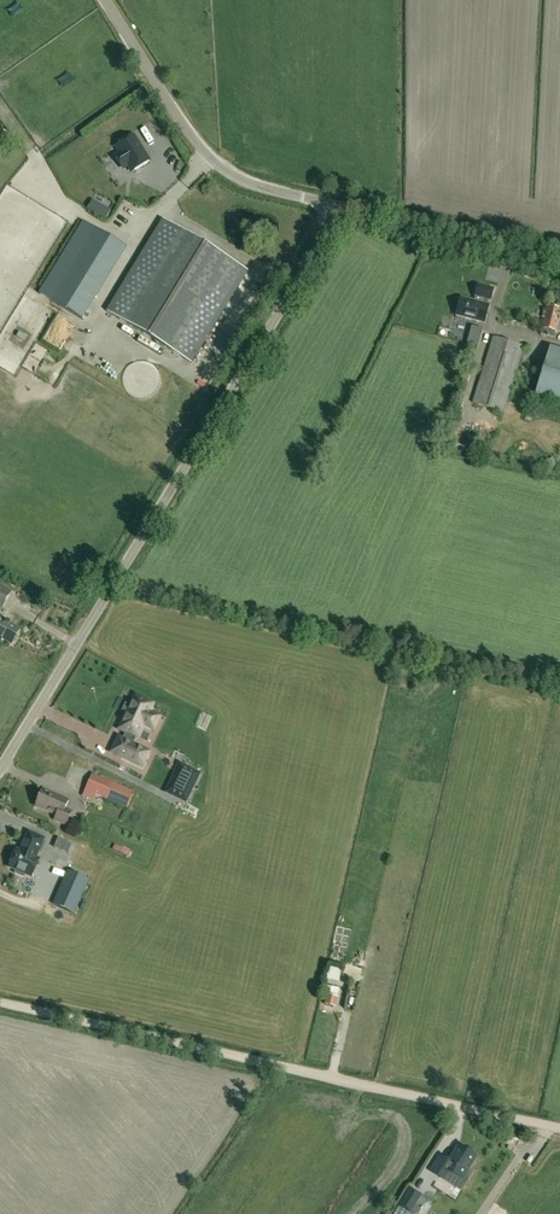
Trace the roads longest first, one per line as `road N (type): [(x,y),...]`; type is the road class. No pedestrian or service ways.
road 1 (unclassified): [(0,770),(338,206)]
road 2 (track): [(0,1002),(559,1129)]
road 3 (unclassified): [(338,206),(254,186),(219,167),(194,141),(104,0)]
road 4 (unclassified): [(559,253),(338,206)]

